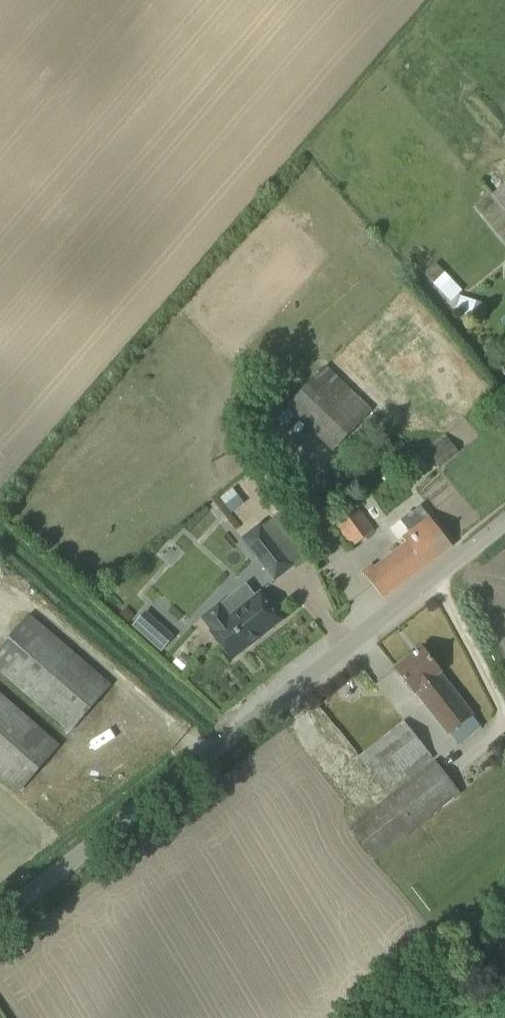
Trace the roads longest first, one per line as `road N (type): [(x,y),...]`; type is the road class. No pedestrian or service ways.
road 1 (unclassified): [(0,913),(504,518)]

